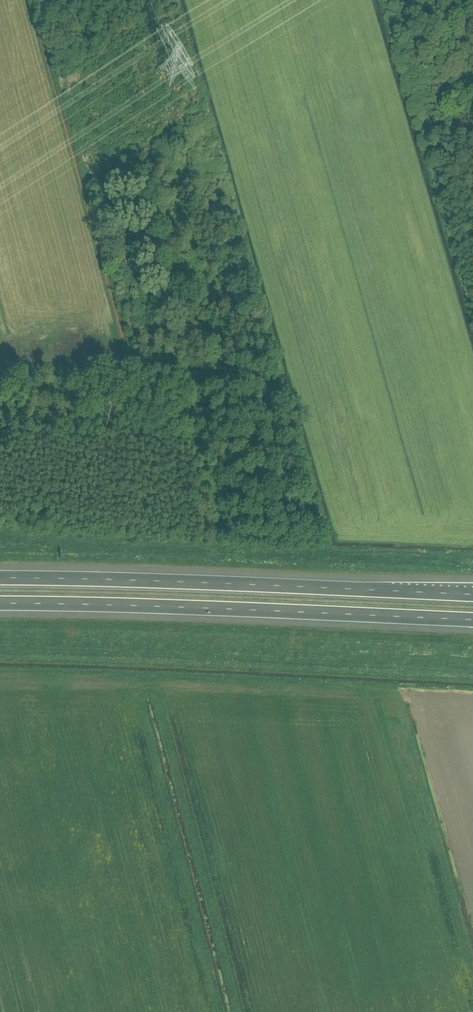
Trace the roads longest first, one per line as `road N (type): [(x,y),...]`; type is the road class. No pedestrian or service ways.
road 1 (motorway): [(0,604),(472,621)]
road 2 (motorway): [(472,595),(0,579)]

